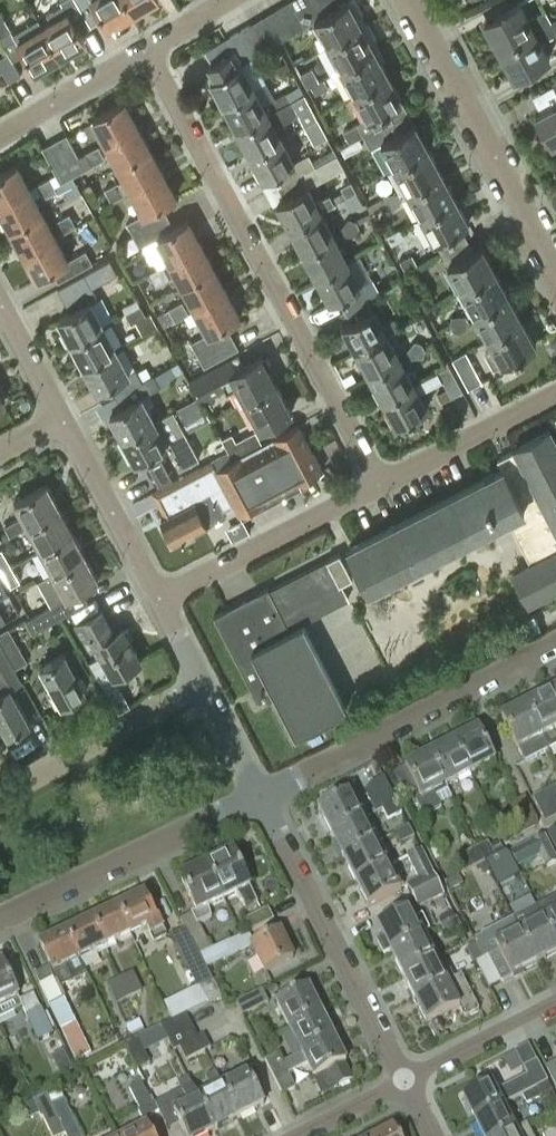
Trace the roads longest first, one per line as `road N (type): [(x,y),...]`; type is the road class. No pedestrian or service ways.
road 1 (residential): [(377,485),(148,51)]
road 2 (residential): [(260,795),(555,642)]
road 3 (residential): [(403,1078),(260,795)]
road 4 (residential): [(555,272),(409,0)]
road 5 (residential): [(0,923),(260,795)]
road 6 (residential): [(158,599),(377,485)]
road 7 (residential): [(0,799),(203,685)]
road 8 (residential): [(158,599),(62,416)]
road 9 (residential): [(377,485),(555,395)]
road 10 (residential): [(403,1078),(555,1000)]
road 11 (residential): [(0,135),(148,51)]
road 12 (residential): [(62,416),(0,301)]
road 13 (residential): [(260,795),(203,685)]
road 14 (residential): [(295,1135),(403,1078)]

